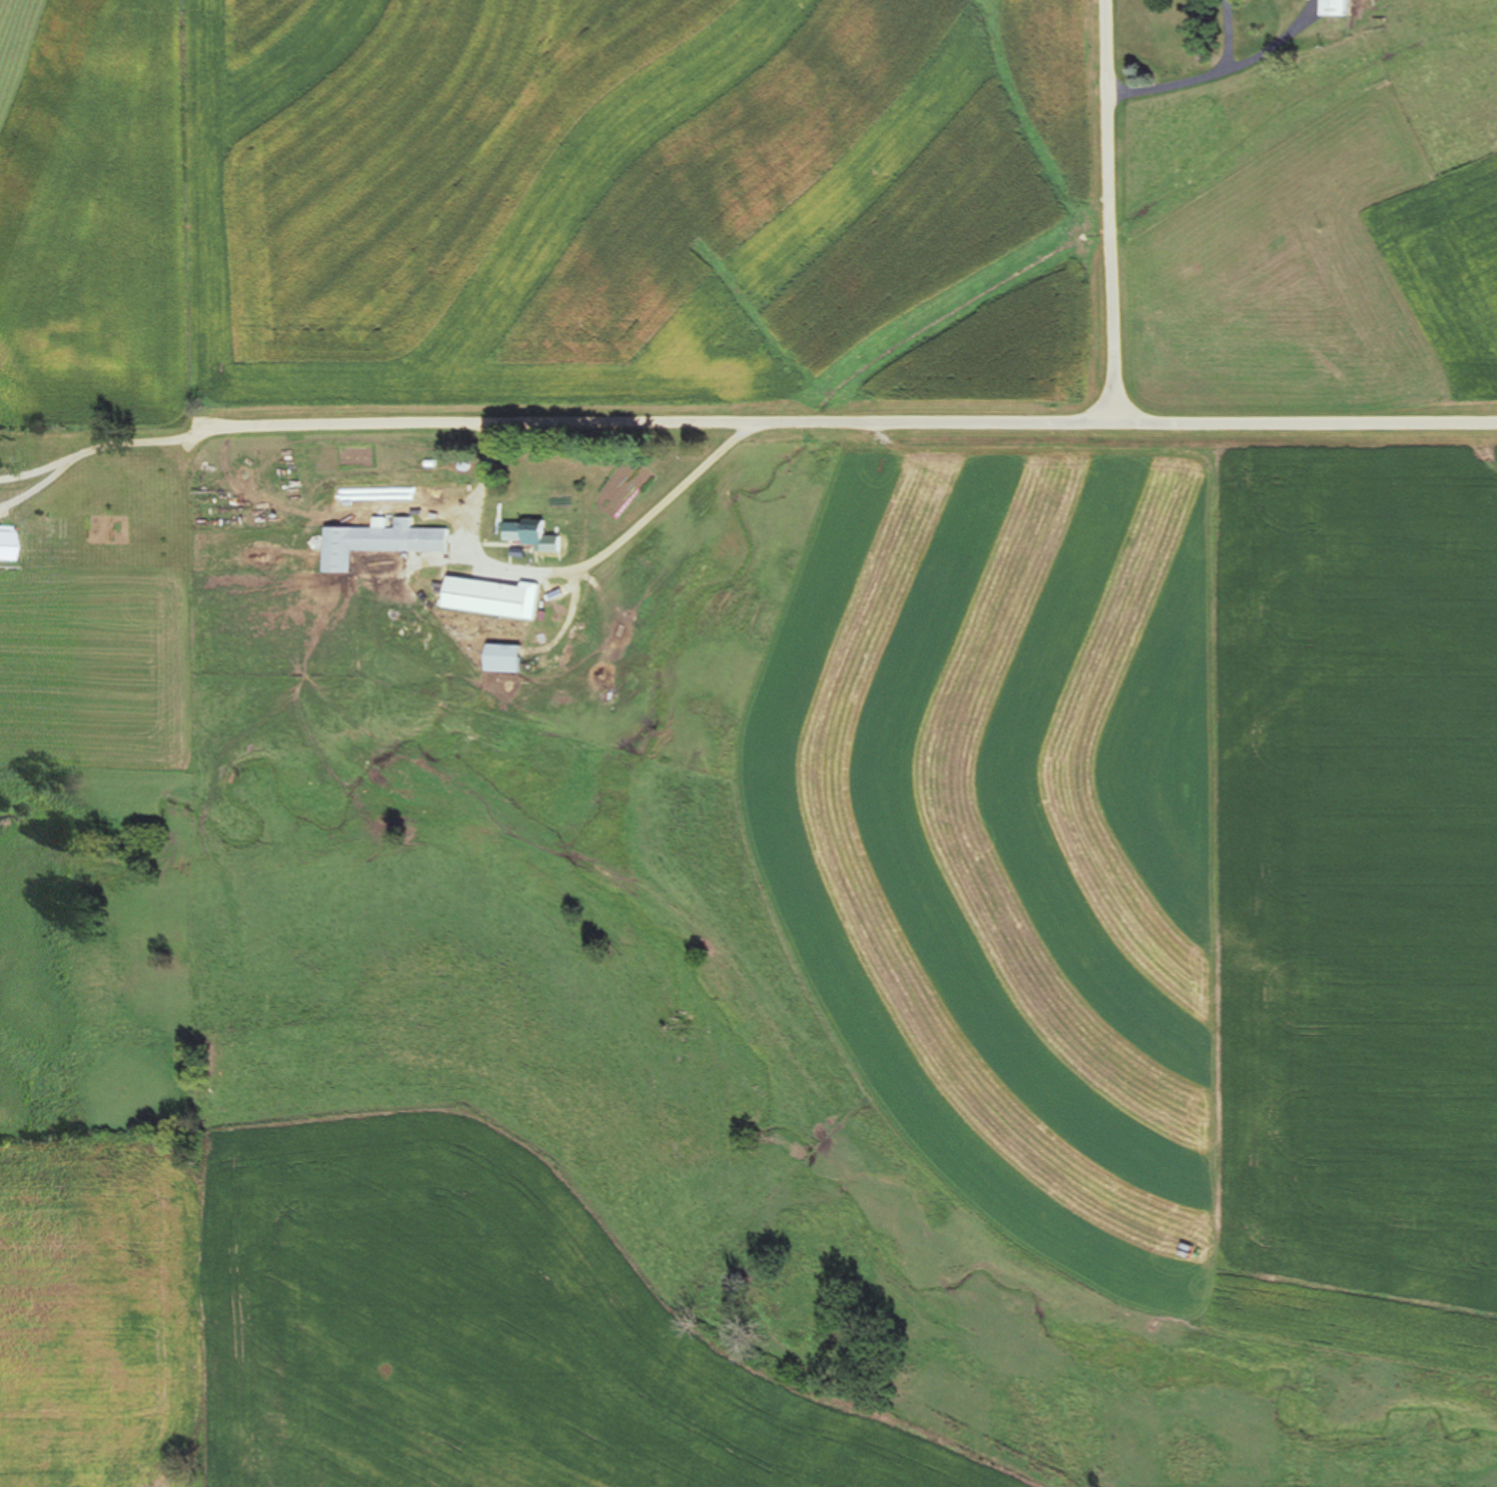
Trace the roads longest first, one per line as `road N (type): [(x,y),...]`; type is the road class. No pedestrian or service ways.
road 1 (residential): [(1115,420),(200,426)]
road 2 (residential): [(1496,424),(1115,420),(1106,0)]

